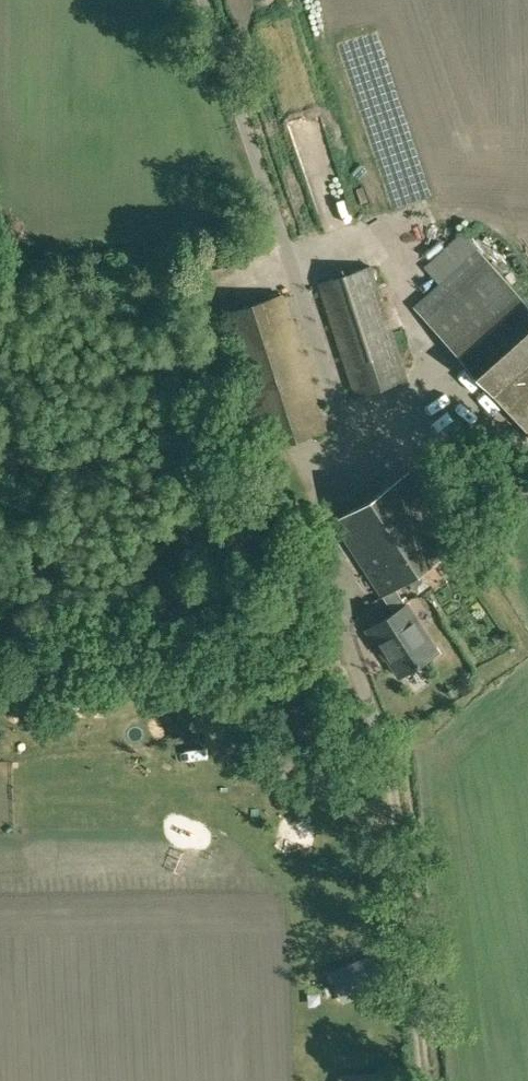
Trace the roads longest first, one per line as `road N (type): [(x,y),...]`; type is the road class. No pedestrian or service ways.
road 1 (track): [(391,780),(425,1080)]

